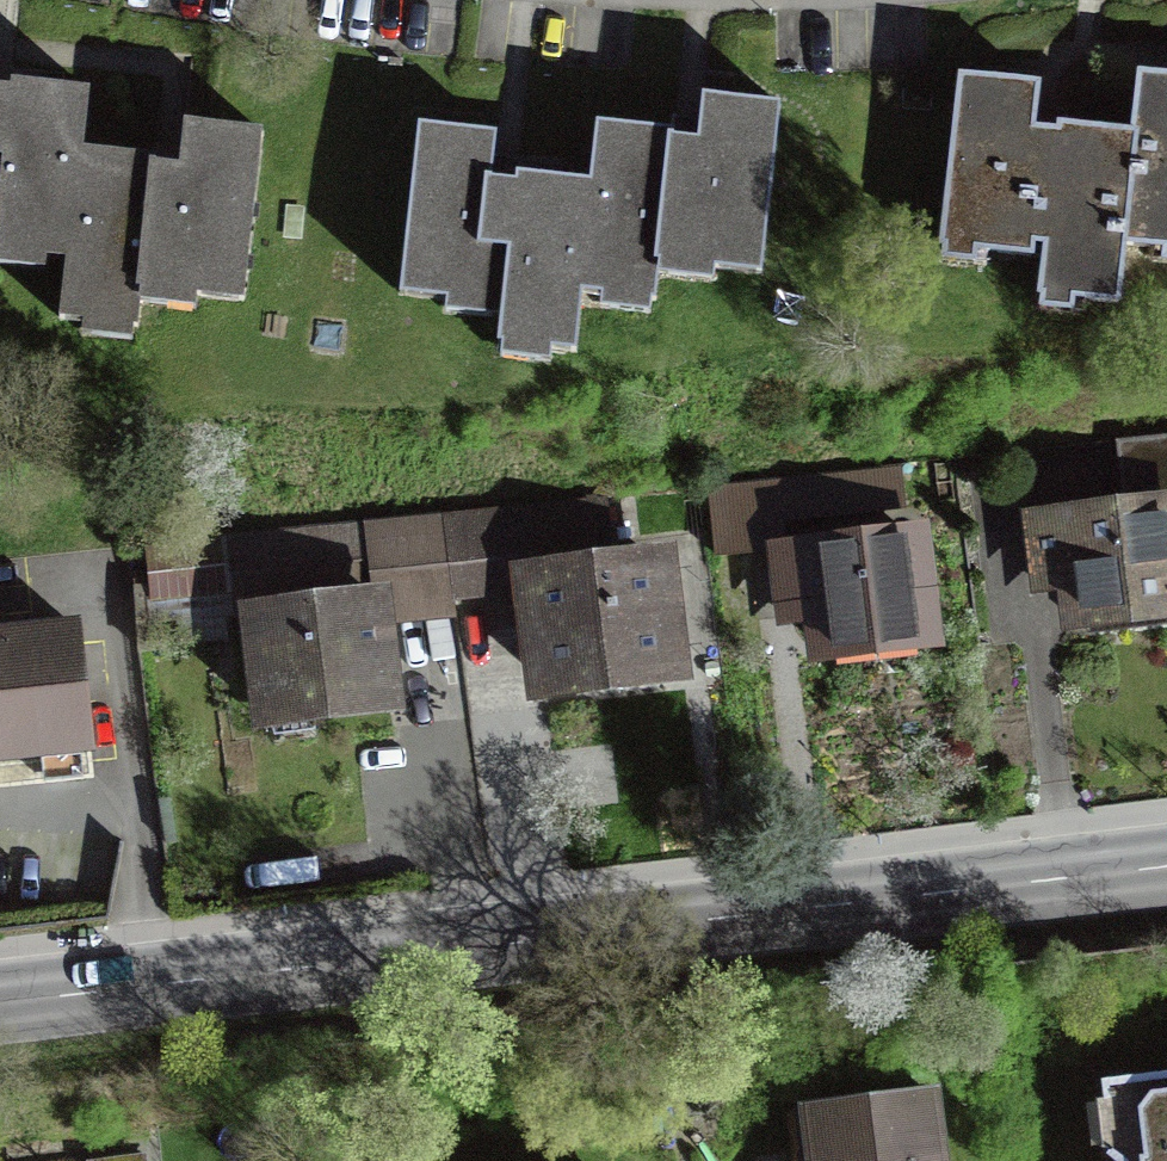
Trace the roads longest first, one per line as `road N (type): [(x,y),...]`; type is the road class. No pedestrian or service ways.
road 1 (primary): [(1166,865),(0,1005)]

